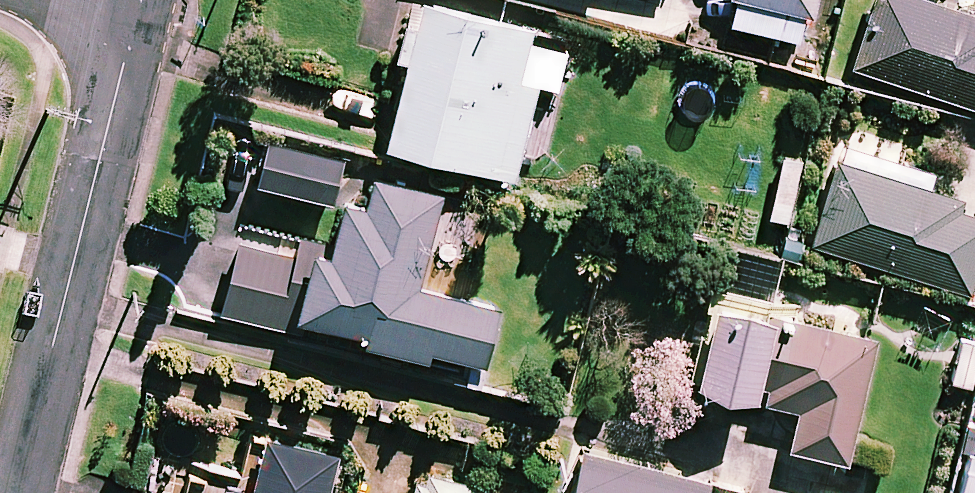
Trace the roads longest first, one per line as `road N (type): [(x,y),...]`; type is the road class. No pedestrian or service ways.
road 1 (residential): [(142,3),(17,492)]

